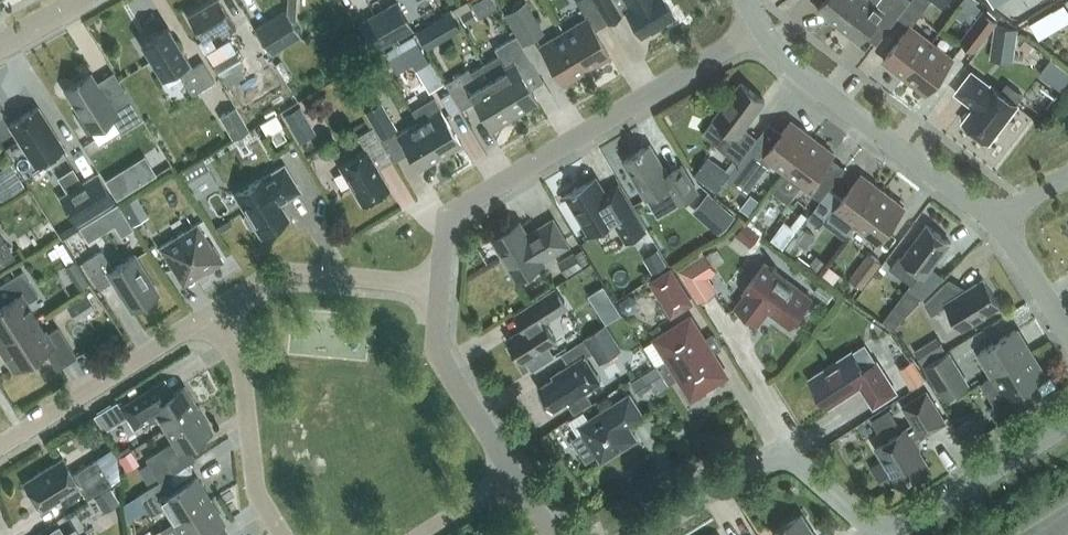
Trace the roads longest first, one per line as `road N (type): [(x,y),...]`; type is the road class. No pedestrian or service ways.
road 1 (residential): [(647,534),(776,455),(806,463),(863,524),(880,533),(904,530),(1067,433)]
road 2 (residential): [(446,286),(455,214),(759,26)]
road 3 (residential): [(998,223),(780,57),(759,26)]
road 4 (unclassified): [(211,313),(264,273),(290,268),(446,286)]
road 5 (unclassified): [(0,446),(211,313)]
road 6 (residential): [(211,313),(241,357),(257,490),(284,534)]
road 7 (residential): [(519,478),(440,360),(446,286)]
road 8 (residential): [(1067,338),(998,223)]

